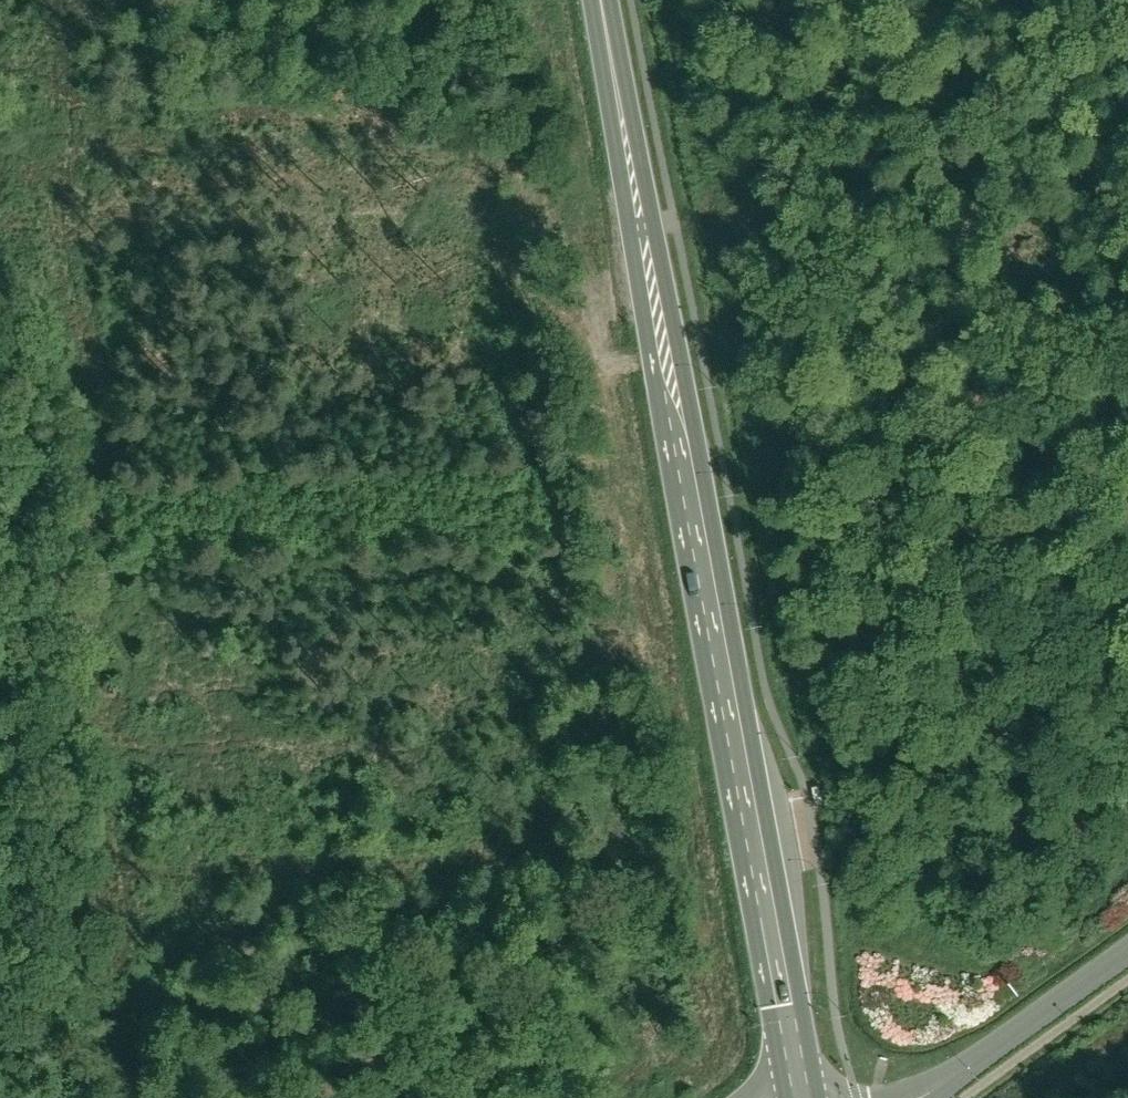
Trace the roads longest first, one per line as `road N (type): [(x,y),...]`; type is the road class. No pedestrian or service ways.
road 1 (primary): [(801,1097),(604,0)]
road 2 (track): [(145,1097),(95,0)]
road 3 (residential): [(915,1097),(958,1076),(1127,952)]

